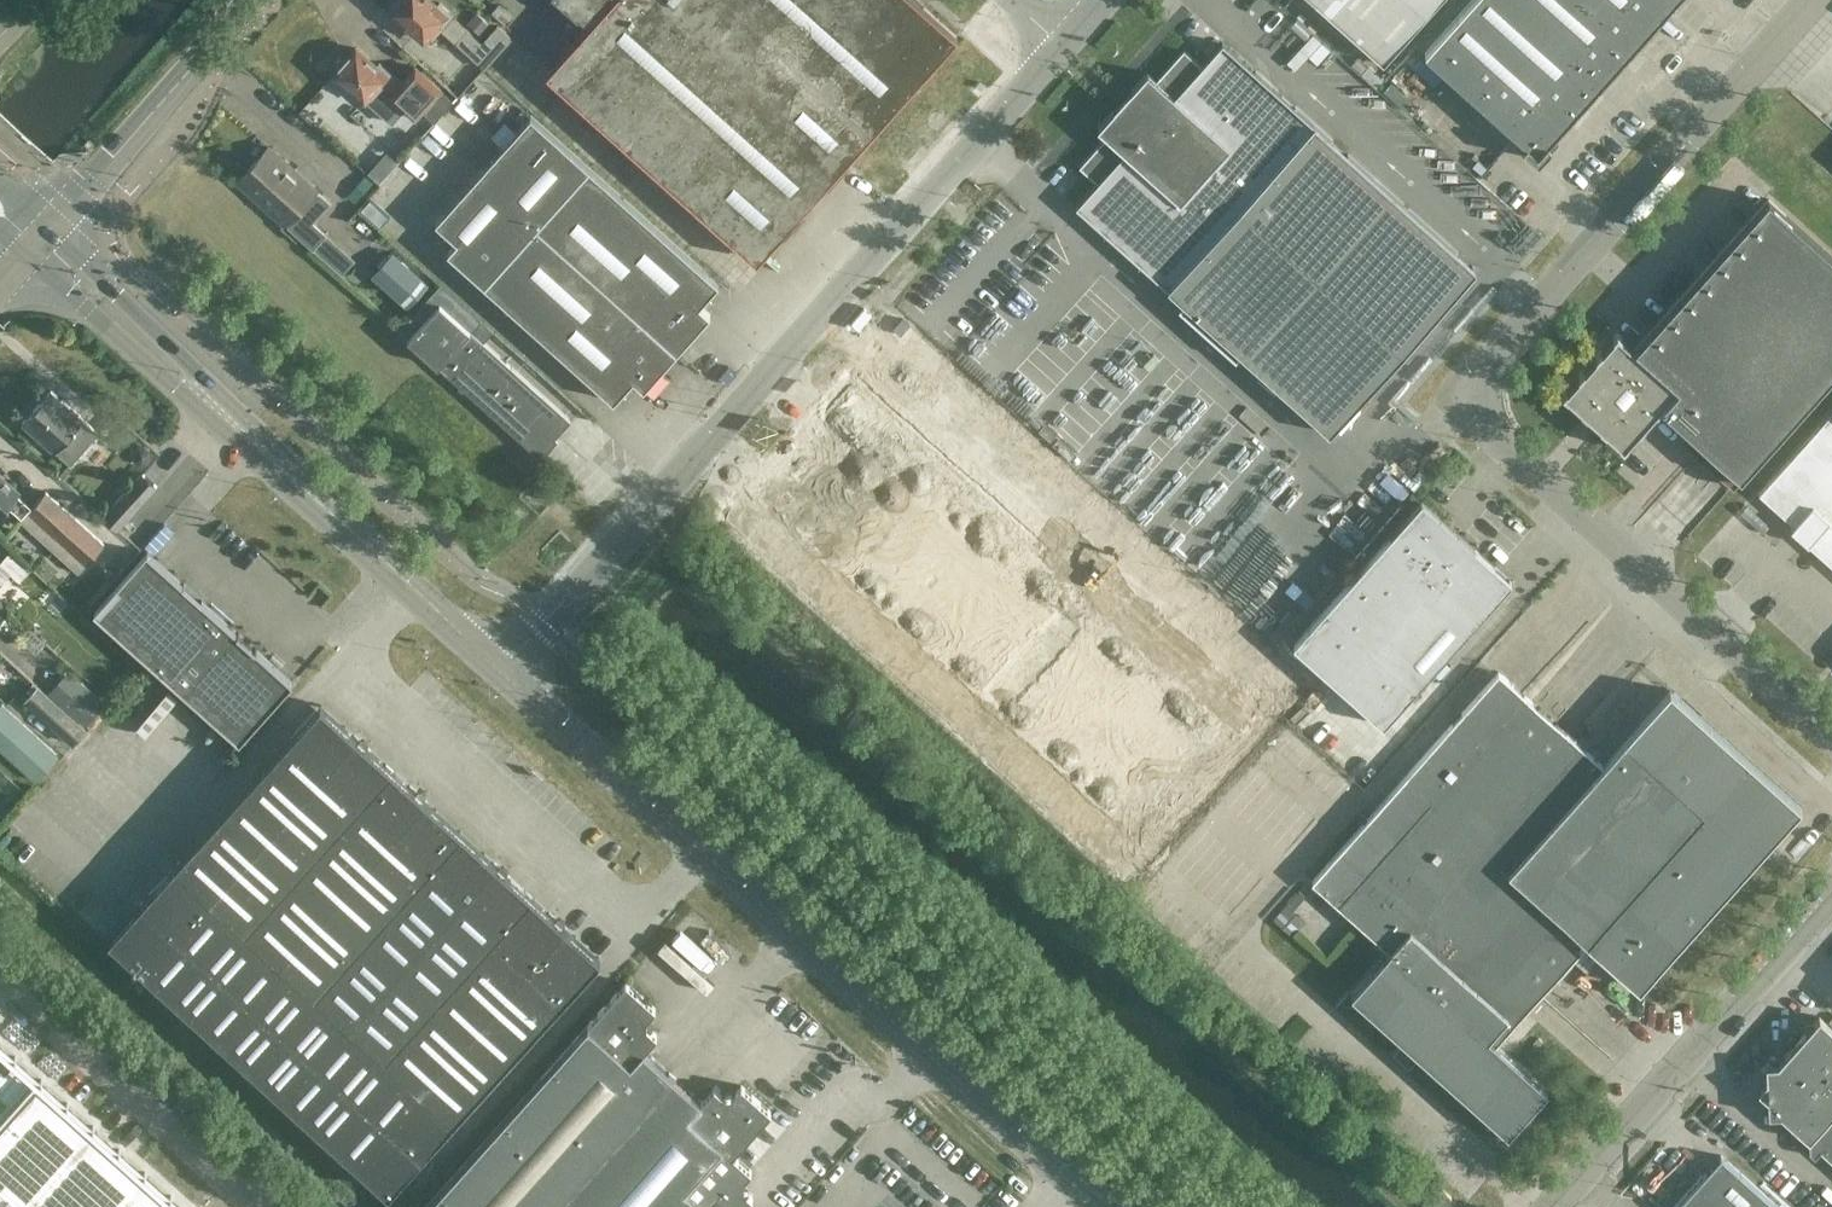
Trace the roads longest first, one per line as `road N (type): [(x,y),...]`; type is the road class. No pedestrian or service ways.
road 1 (unclassified): [(1831,740),(1501,438),(1482,395),(1495,341),(1809,0)]
road 2 (unclassified): [(501,671),(1066,34)]
road 3 (tertiary): [(1099,1206),(501,671)]
road 4 (unclassified): [(1552,1206),(1831,893)]
road 5 (tertiary): [(35,242),(252,0)]
road 6 (tertiary): [(268,457),(84,259),(35,242)]
road 7 (tertiary): [(35,242),(59,285),(172,386),(268,457)]
road 8 (tertiary): [(501,671),(268,457)]

